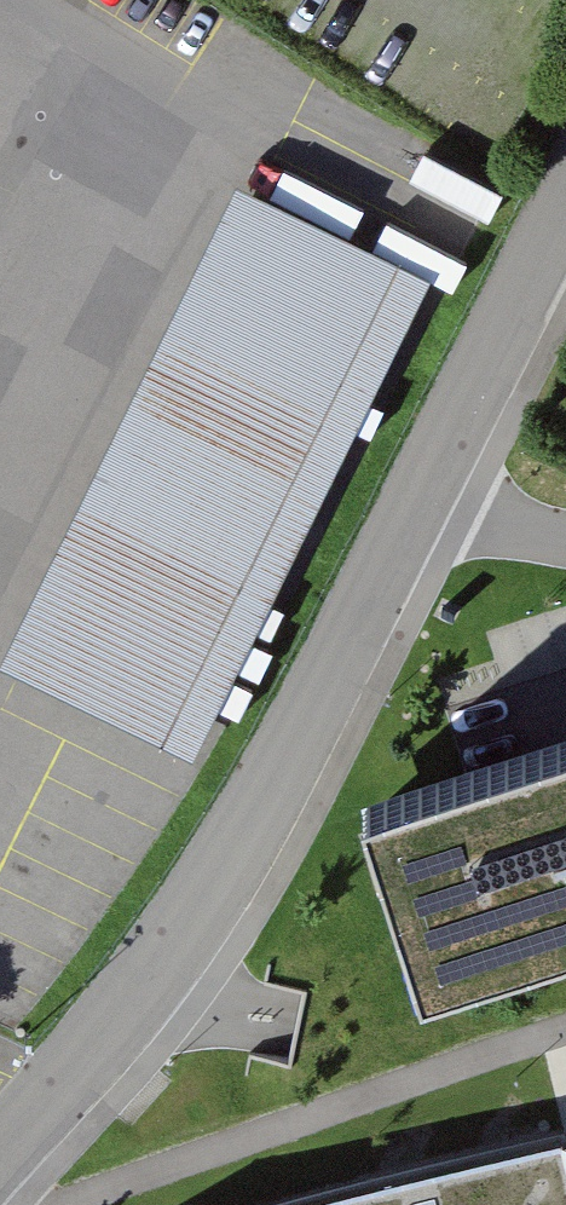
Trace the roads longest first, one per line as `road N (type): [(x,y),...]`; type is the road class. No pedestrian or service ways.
road 1 (residential): [(0,1149),(152,969),(247,832),(427,486)]
road 2 (residential): [(0,1186),(22,1203),(68,1202),(565,1033)]
road 3 (residential): [(427,486),(565,211)]
road 4 (unclassified): [(427,486),(512,527),(565,541)]

